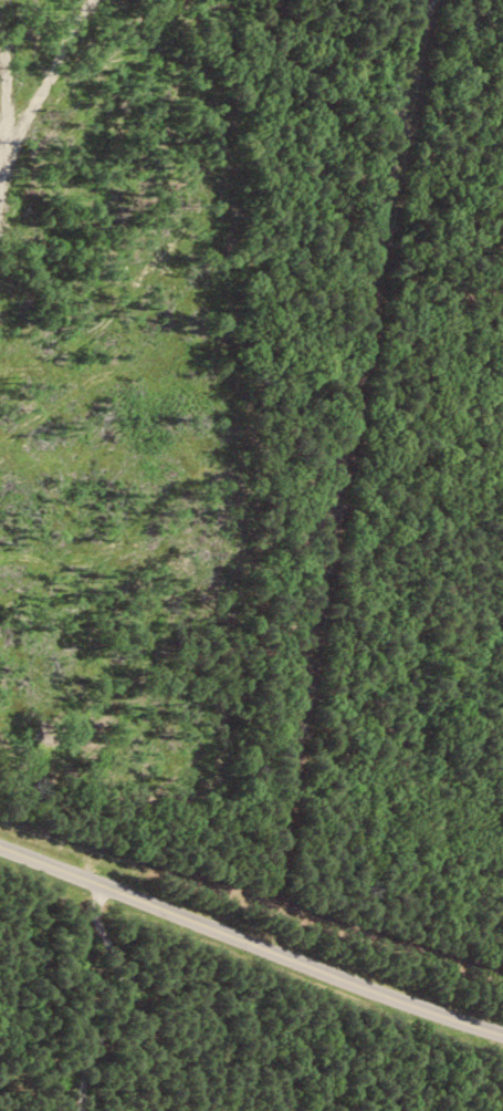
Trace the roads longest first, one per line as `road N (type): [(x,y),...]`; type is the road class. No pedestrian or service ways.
road 1 (residential): [(0,848),(502,1040)]

